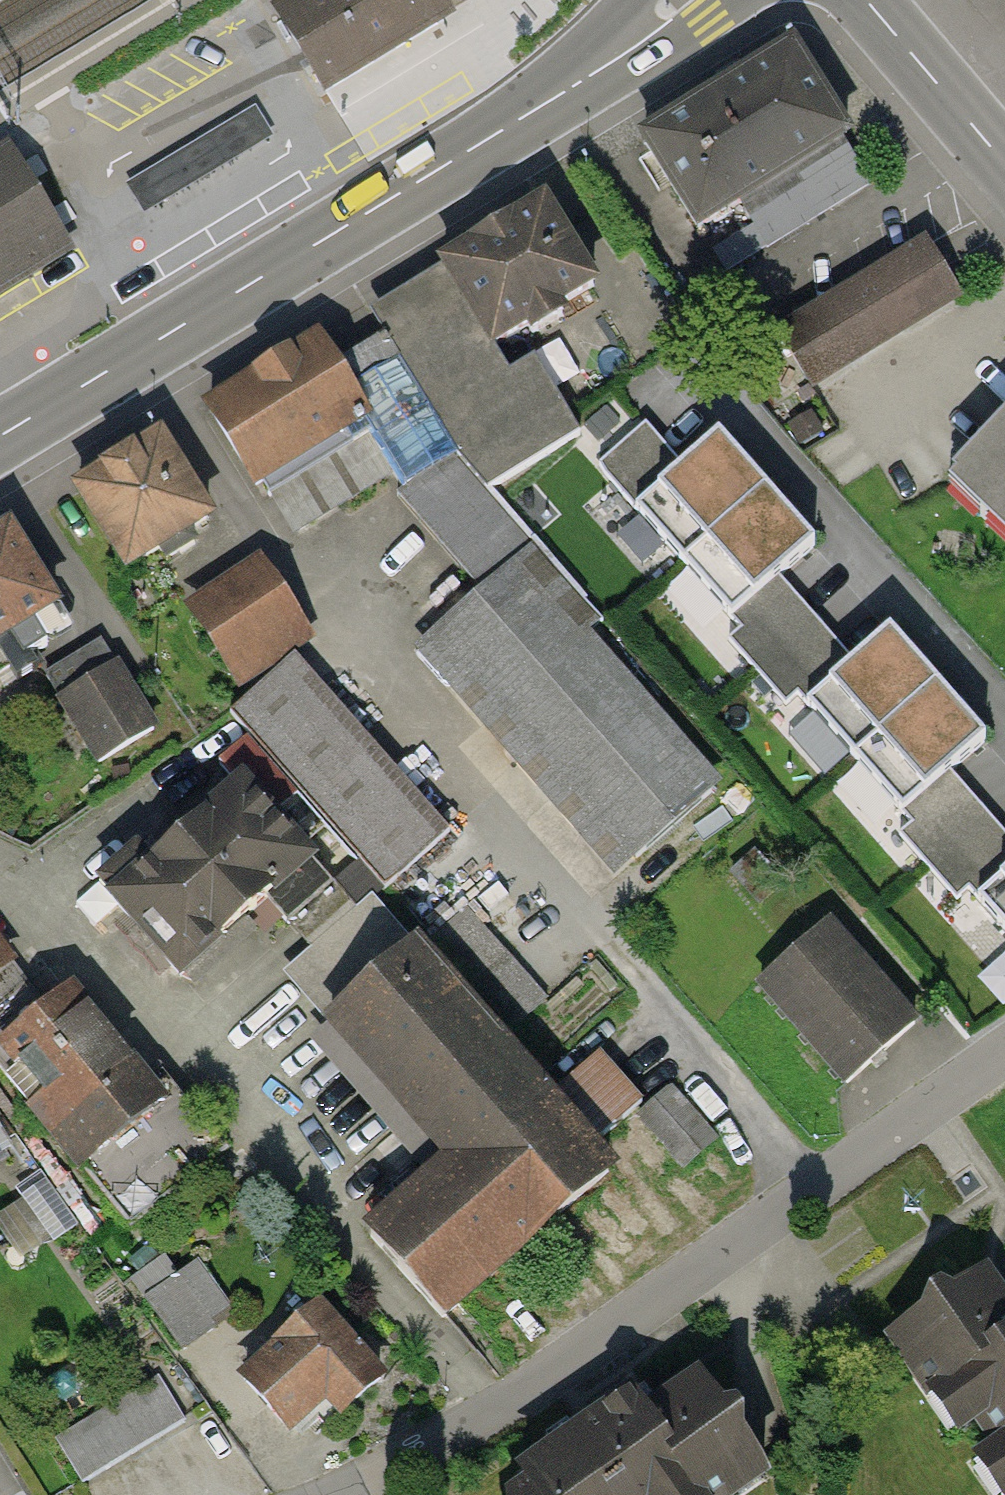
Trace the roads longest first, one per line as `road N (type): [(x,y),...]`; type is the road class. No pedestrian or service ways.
road 1 (residential): [(0,435),(581,82),(676,0)]
road 2 (residential): [(1004,1054),(431,1455),(344,1494)]
road 3 (tertiary): [(865,0),(1004,165)]

